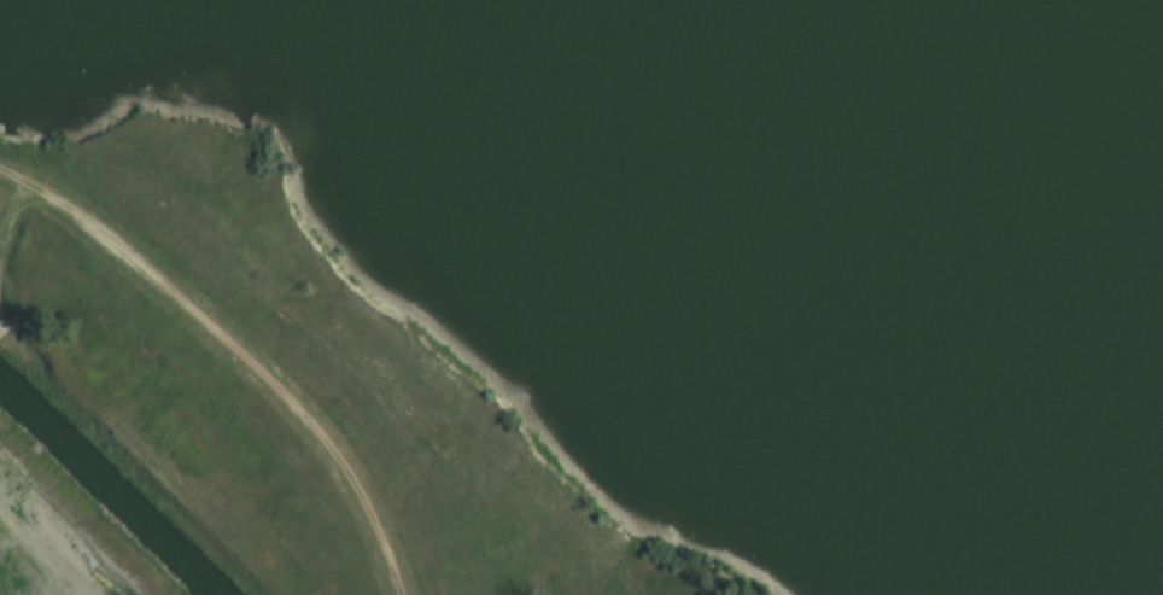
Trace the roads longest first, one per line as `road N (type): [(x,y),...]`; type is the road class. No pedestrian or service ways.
road 1 (track): [(0,173),(45,196),(276,393),(338,461),(403,594)]

